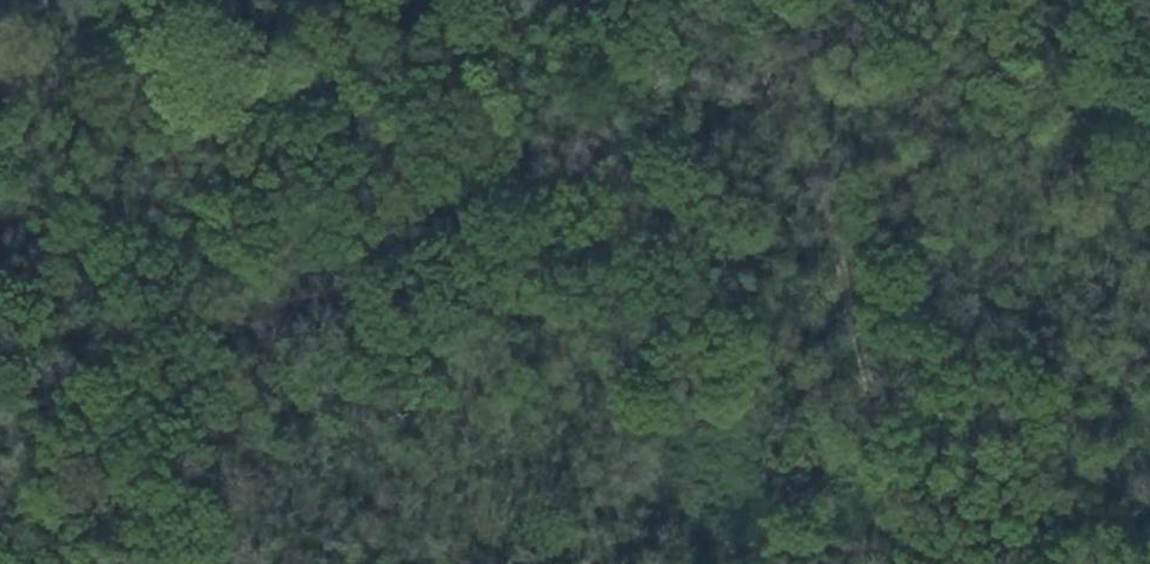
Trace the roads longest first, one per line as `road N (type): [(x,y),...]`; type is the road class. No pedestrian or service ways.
road 1 (track): [(1149,544),(986,494),(919,493),(223,563)]
road 2 (track): [(749,0),(810,148),(871,400),(953,563)]

